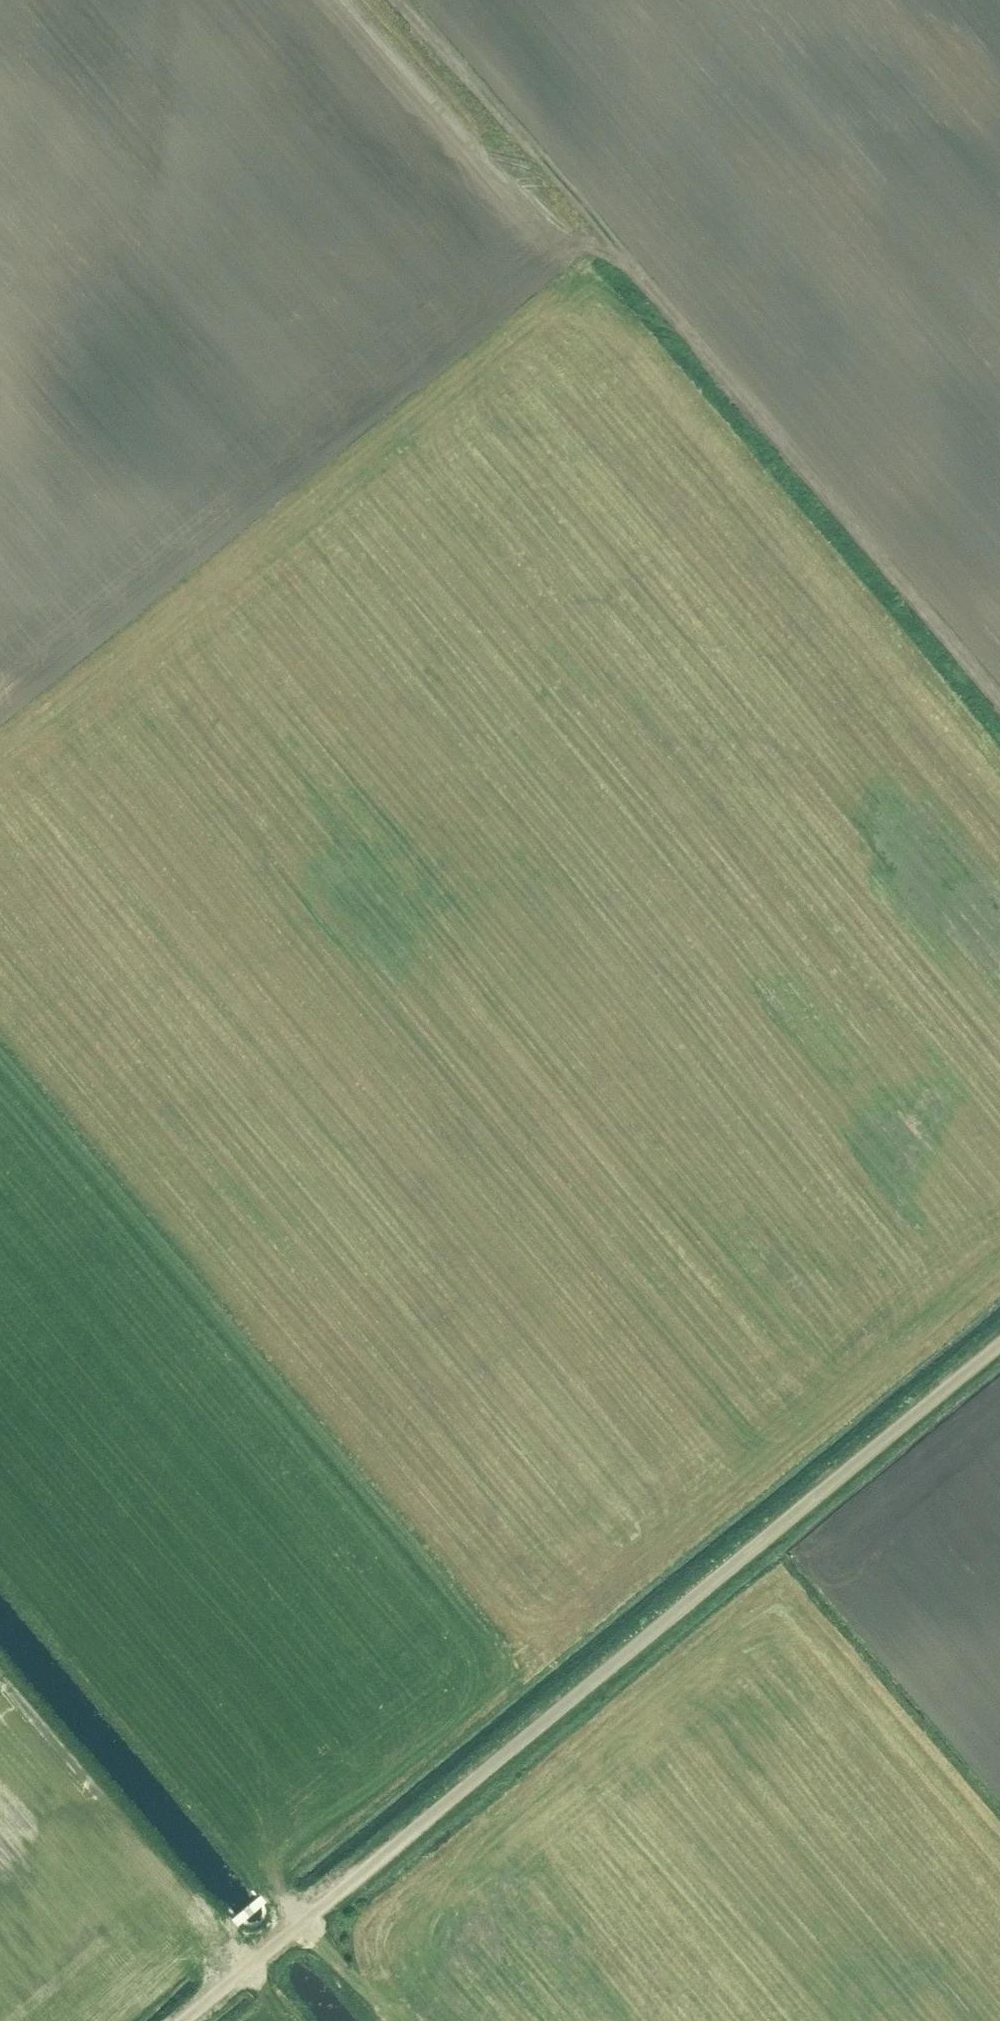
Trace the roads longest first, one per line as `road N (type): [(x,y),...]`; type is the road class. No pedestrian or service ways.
road 1 (unclassified): [(183,2020),(999,1340)]

